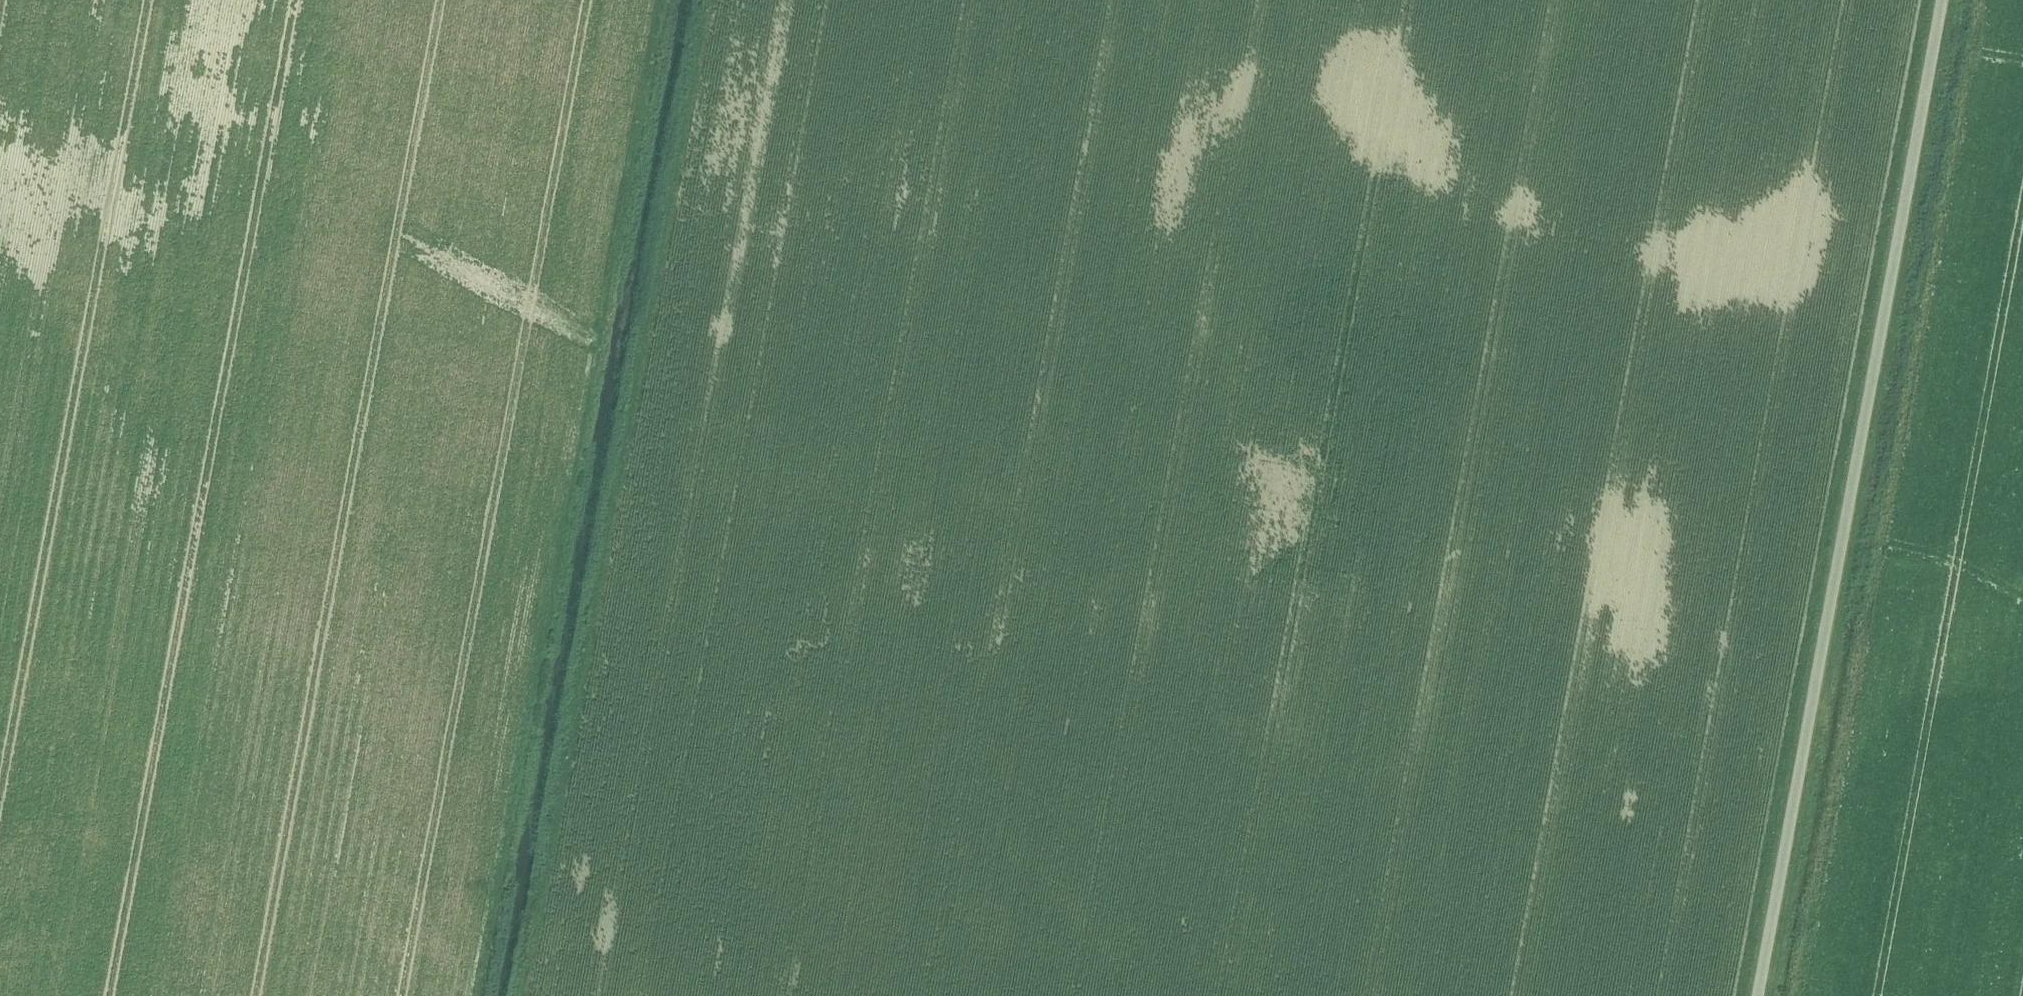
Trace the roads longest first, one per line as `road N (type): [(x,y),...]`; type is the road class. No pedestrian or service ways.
road 1 (unclassified): [(1760,995),(1824,685),(1945,0)]

